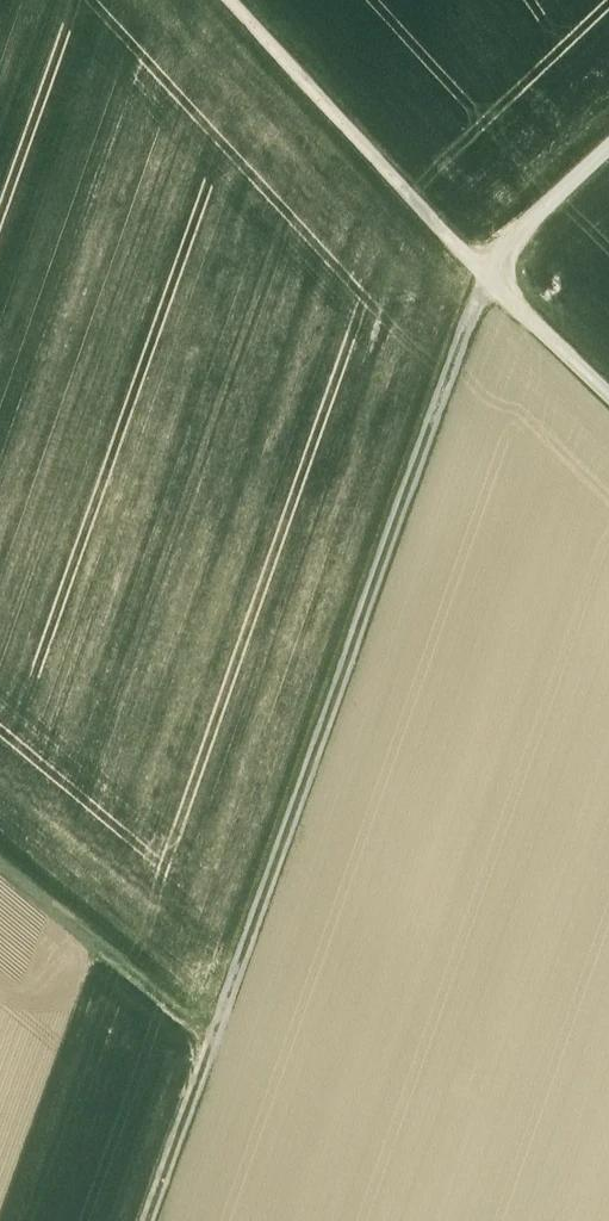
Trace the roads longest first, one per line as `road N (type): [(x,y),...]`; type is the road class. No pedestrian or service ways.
road 1 (track): [(492,285),(476,304),(212,1039),(0,869)]
road 2 (track): [(480,273),(227,0)]
road 3 (track): [(608,397),(480,273),(608,149)]
road 4 (track): [(148,1220),(212,1039)]

